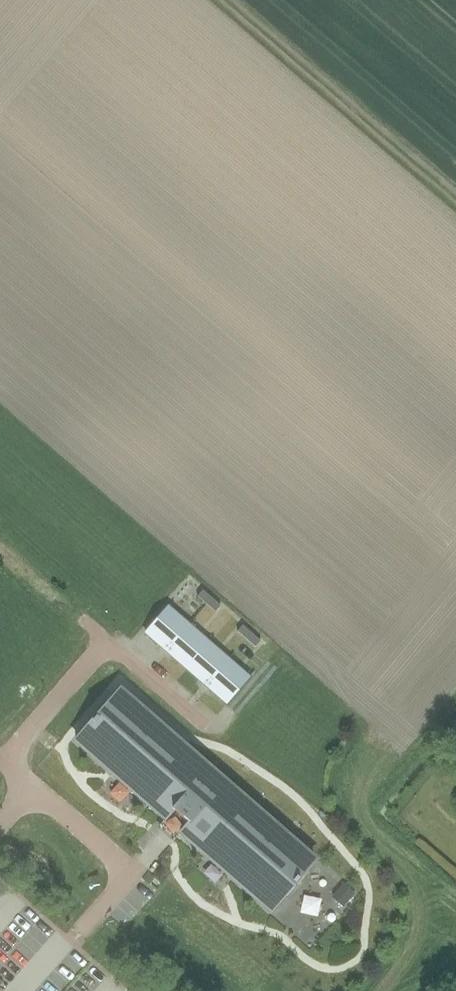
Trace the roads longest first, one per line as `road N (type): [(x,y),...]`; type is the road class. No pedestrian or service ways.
road 1 (residential): [(35,789),(6,764),(109,645),(204,727)]
road 2 (track): [(455,199),(225,0)]
road 3 (unclassified): [(35,789),(130,877)]

